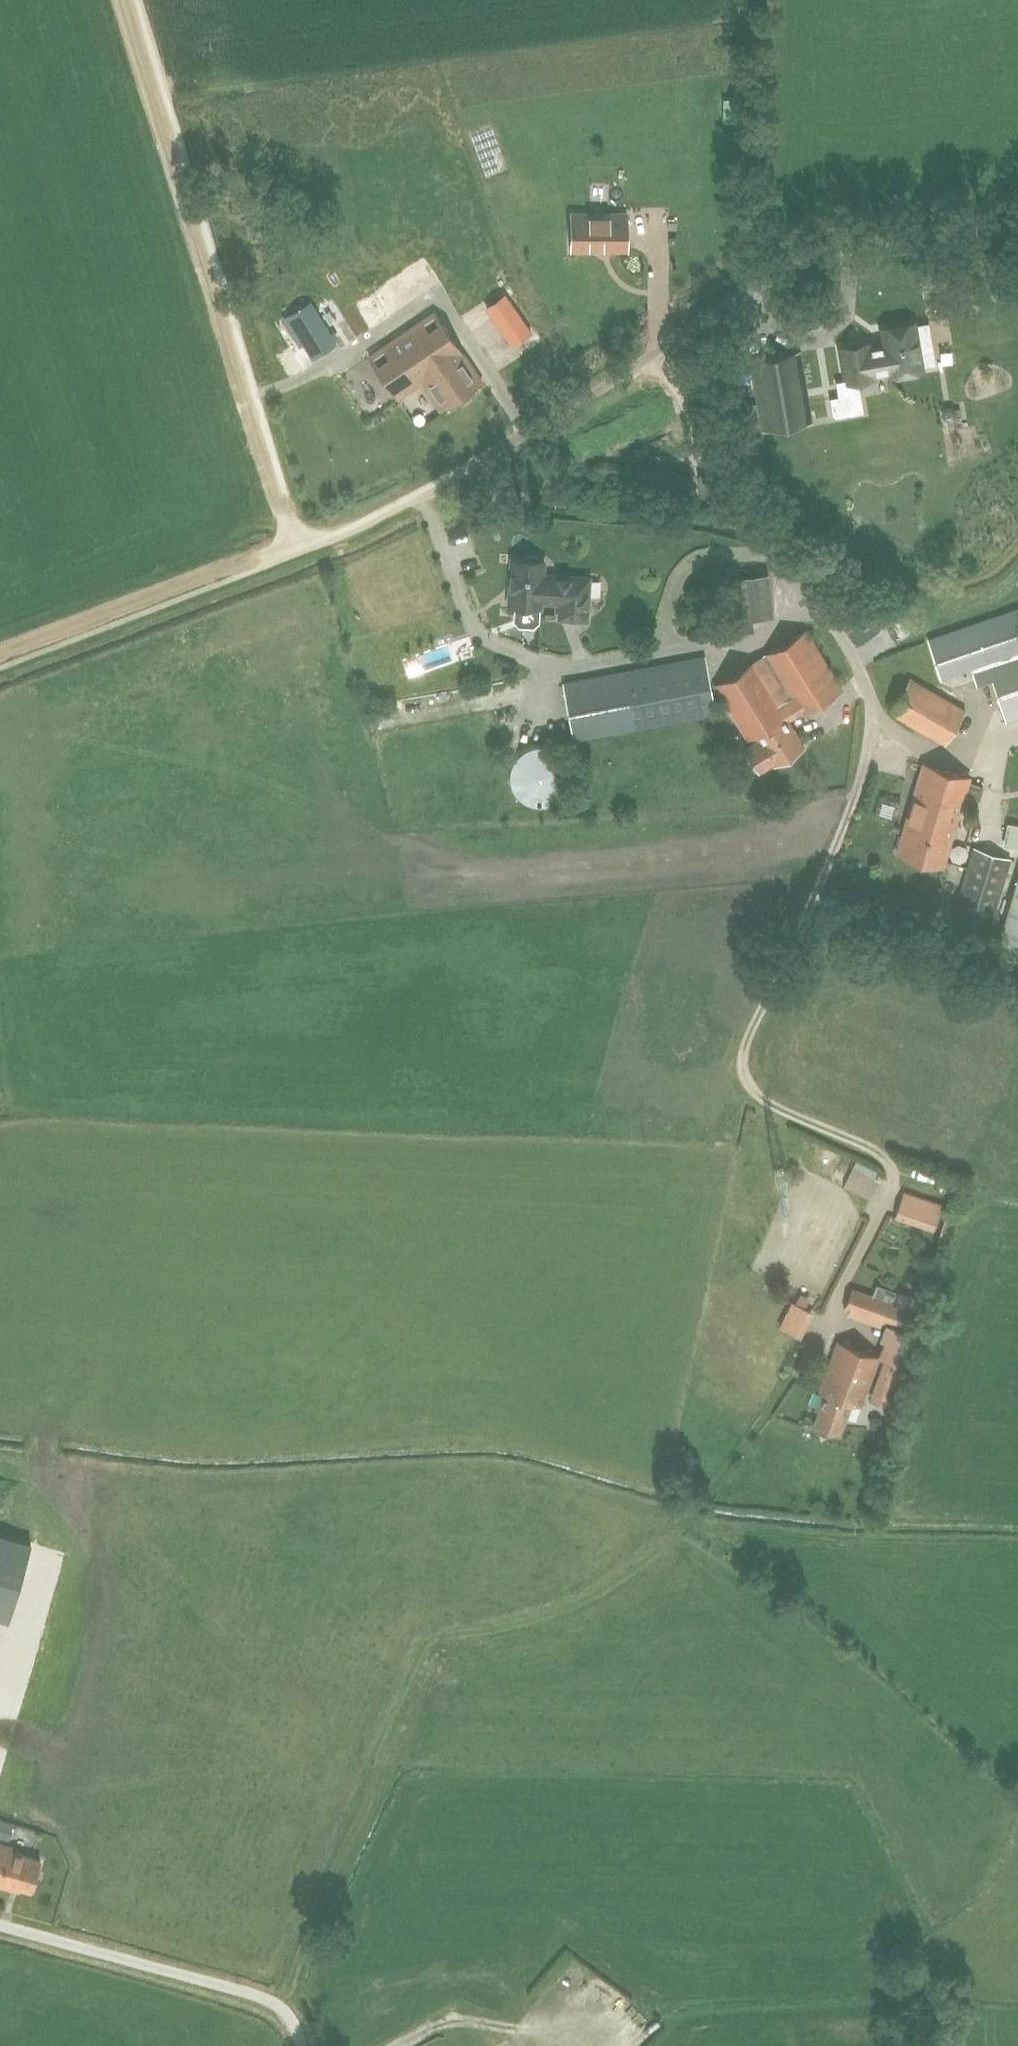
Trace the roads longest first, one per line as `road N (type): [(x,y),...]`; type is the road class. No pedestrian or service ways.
road 1 (unclassified): [(492,454),(804,262),(880,243),(1017,231)]
road 2 (track): [(125,0),(292,548)]
road 3 (unclassified): [(302,2045),(291,2018),(271,2002),(0,1928)]
road 4 (track): [(267,556),(0,654)]
road 5 (track): [(267,556),(353,528),(492,454)]

